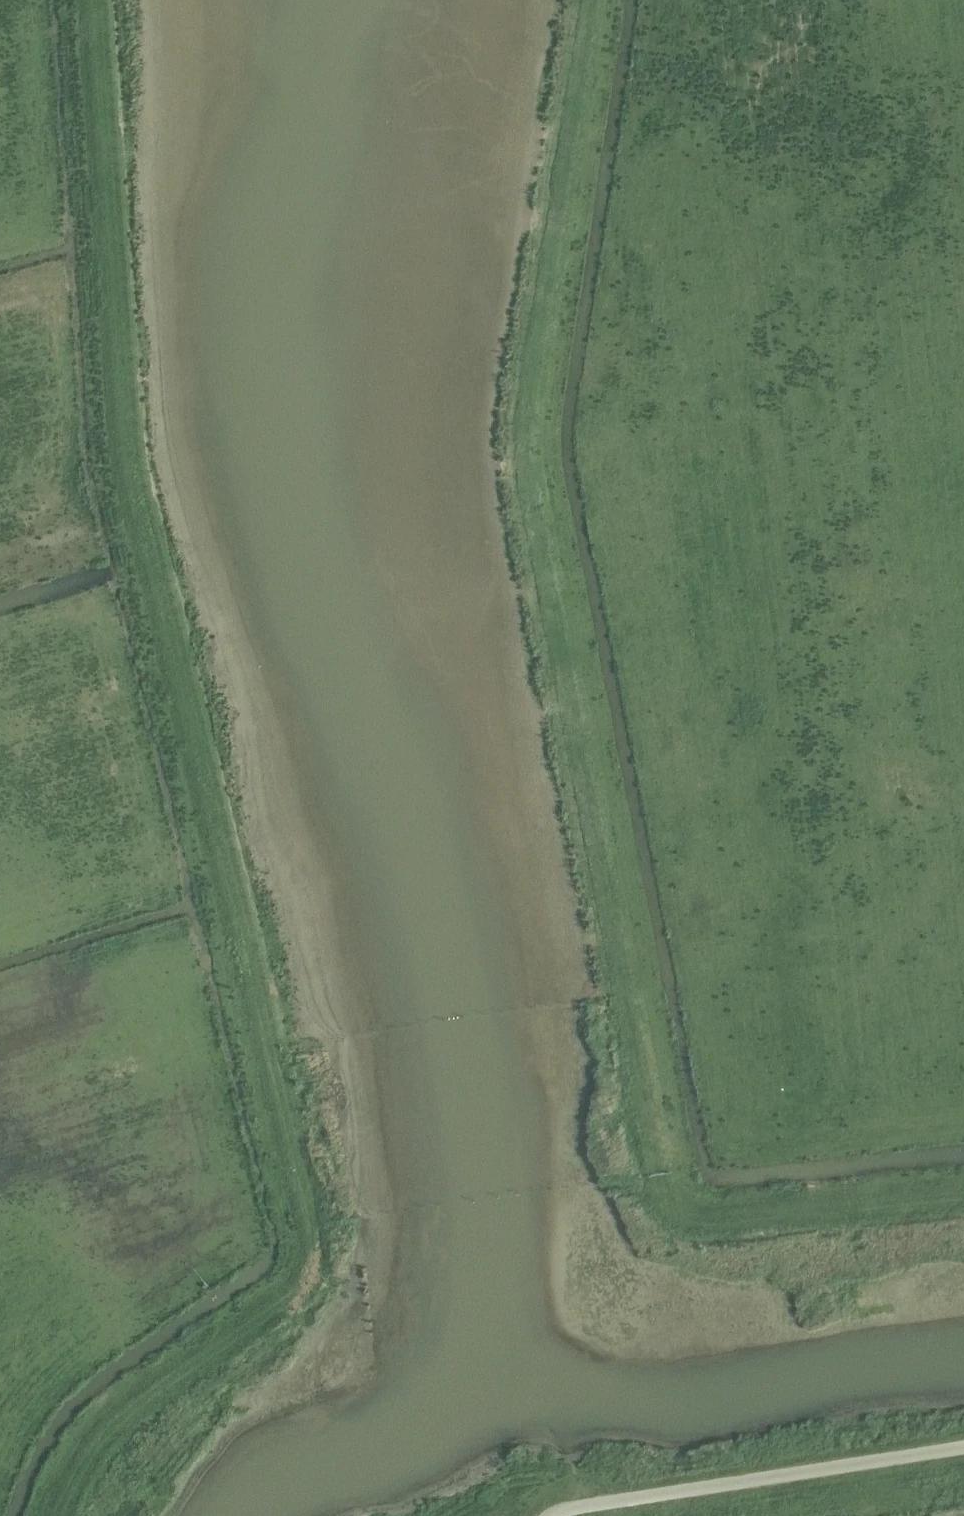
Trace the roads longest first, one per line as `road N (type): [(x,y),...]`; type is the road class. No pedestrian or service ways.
road 1 (track): [(963,1216),(659,1245),(509,472),(586,0)]

